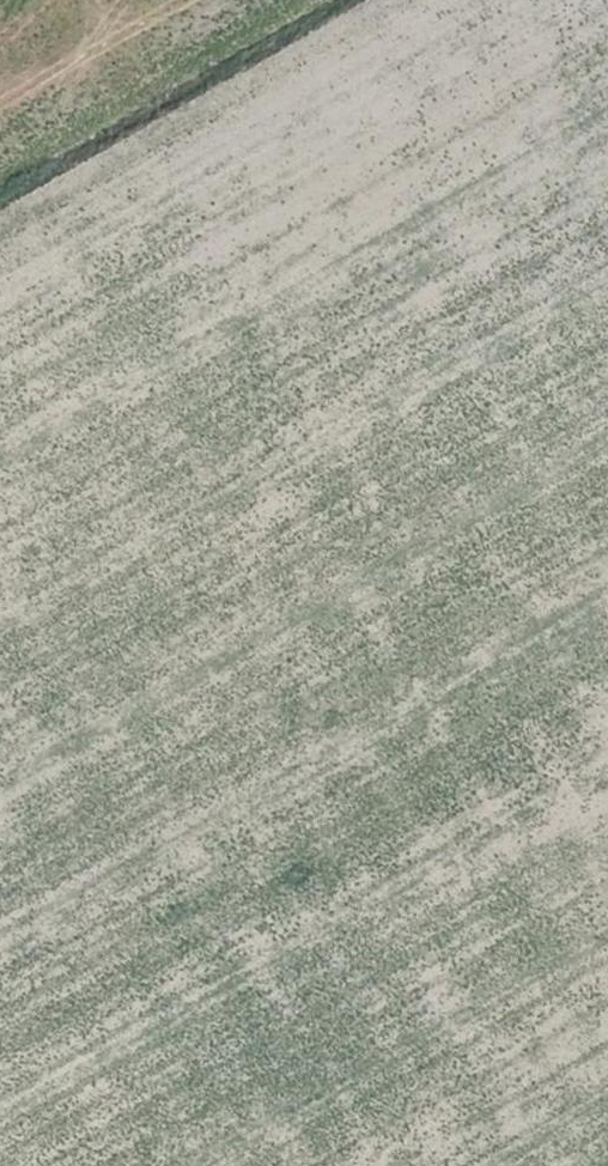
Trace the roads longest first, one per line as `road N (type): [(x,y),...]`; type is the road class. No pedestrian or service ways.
road 1 (track): [(0,201),(346,0)]

